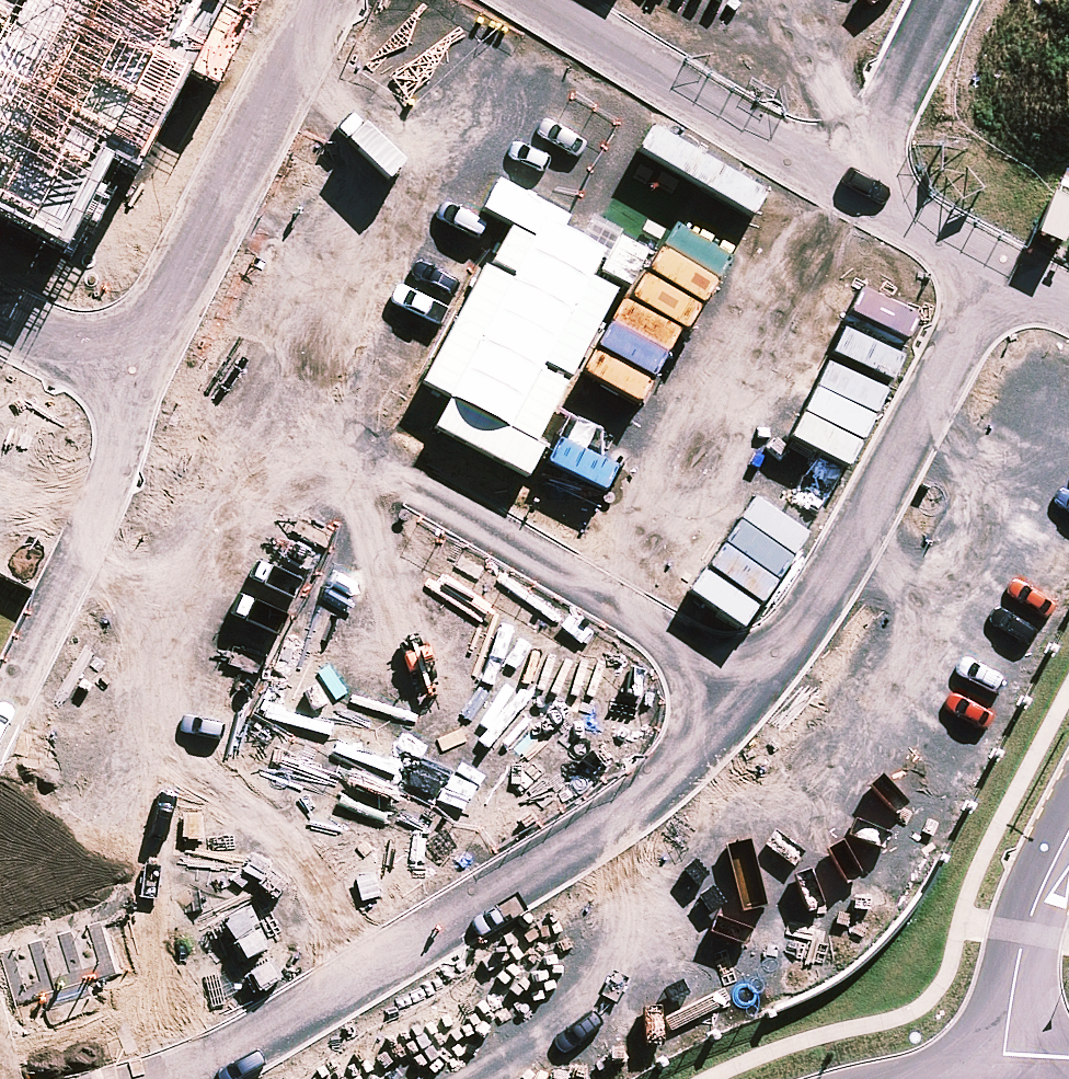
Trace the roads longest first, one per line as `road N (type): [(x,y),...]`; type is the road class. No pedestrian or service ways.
road 1 (residential): [(750,695),(623,808),(235,1050),(169,1078)]
road 2 (residential): [(997,270),(815,609),(750,695)]
road 3 (residential): [(120,340),(161,320),(322,0)]
road 4 (residential): [(120,340),(121,437),(0,718)]
road 5 (residential): [(750,695),(440,503)]
road 6 (residential): [(536,0),(849,187)]
road 7 (residential): [(1007,1078),(1038,896),(1068,836)]
road 8 (residential): [(849,187),(938,0)]
road 9 (residential): [(849,187),(997,270)]
road 10 (residential): [(0,306),(58,335),(120,340)]

